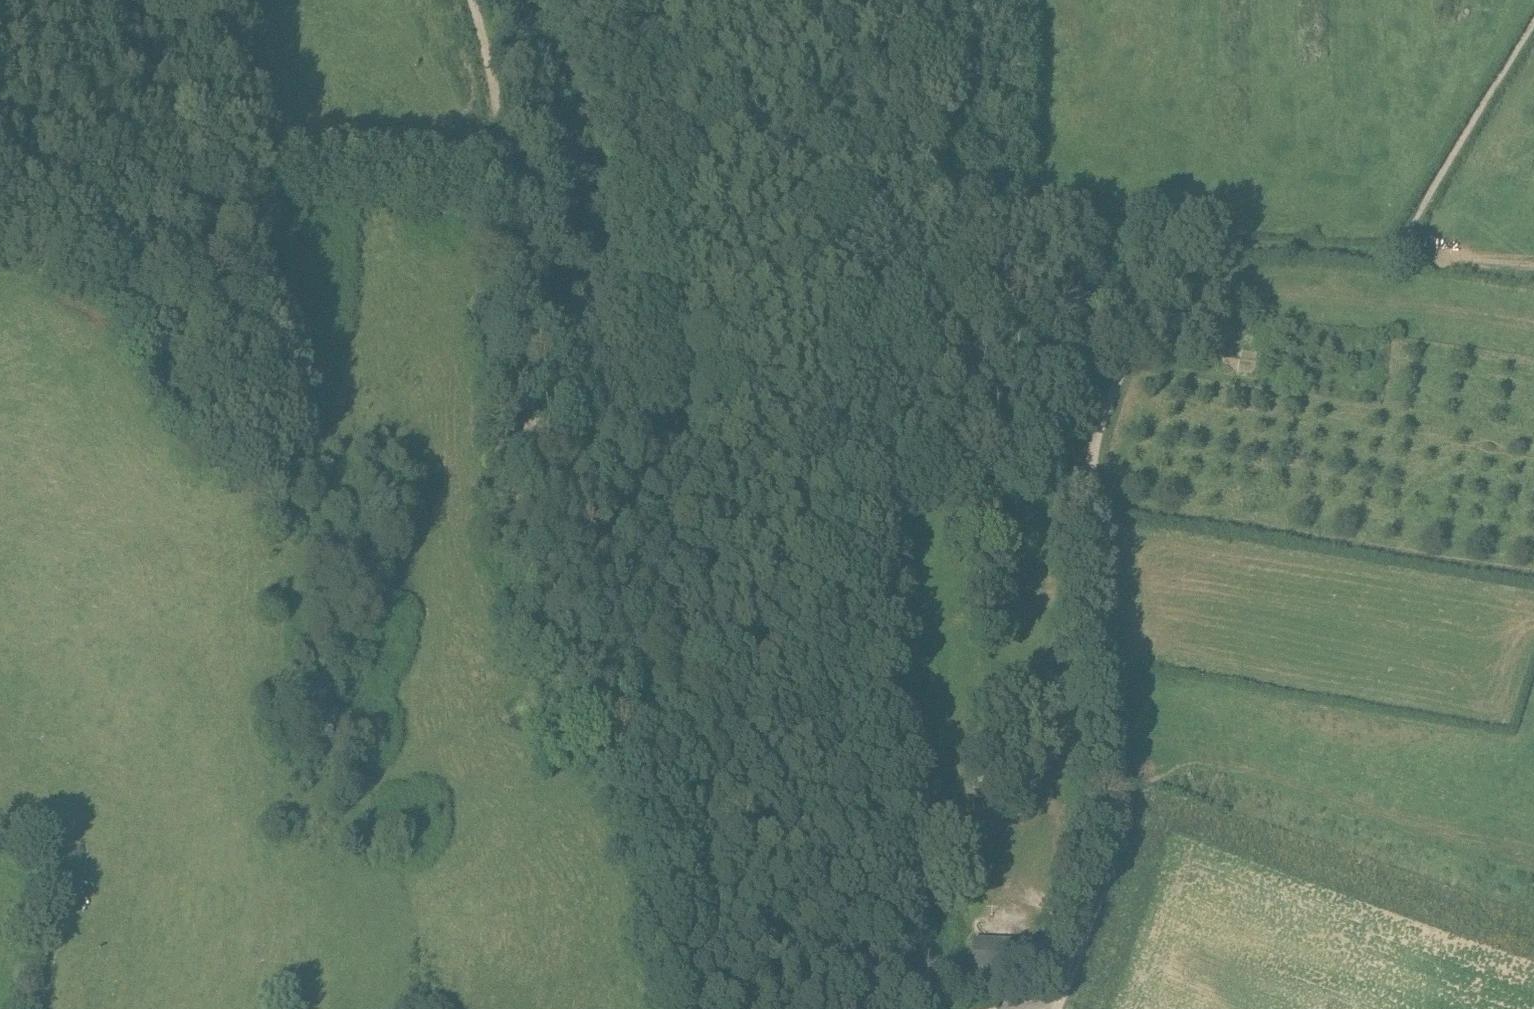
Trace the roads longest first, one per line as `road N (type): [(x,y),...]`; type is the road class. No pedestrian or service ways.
road 1 (track): [(507,191),(534,311),(517,480),(533,618),(549,677),(634,813),(674,1008)]
road 2 (track): [(1533,22),(1394,253),(1229,252),(1157,298),(1140,323),(1089,469)]
road 3 (track): [(1089,469),(1116,742)]
road 4 (track): [(1116,742),(1116,846),(1064,988)]
road 5 (track): [(1089,469),(1028,409),(1002,351)]

